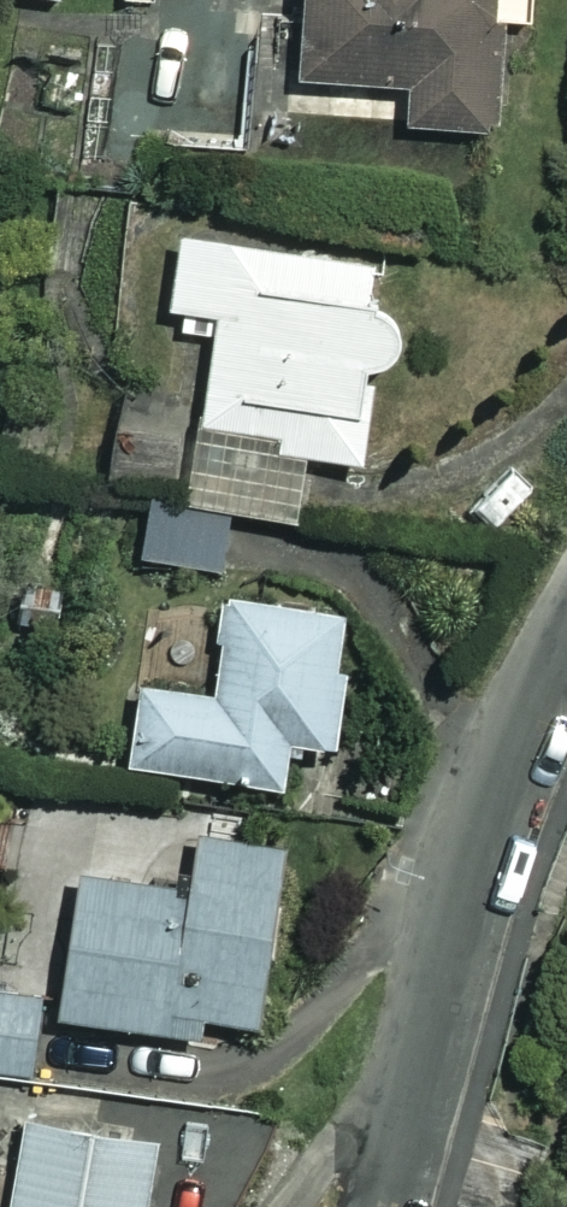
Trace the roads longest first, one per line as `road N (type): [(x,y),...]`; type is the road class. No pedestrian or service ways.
road 1 (residential): [(566,657),(508,783),(454,938),(384,1206)]

